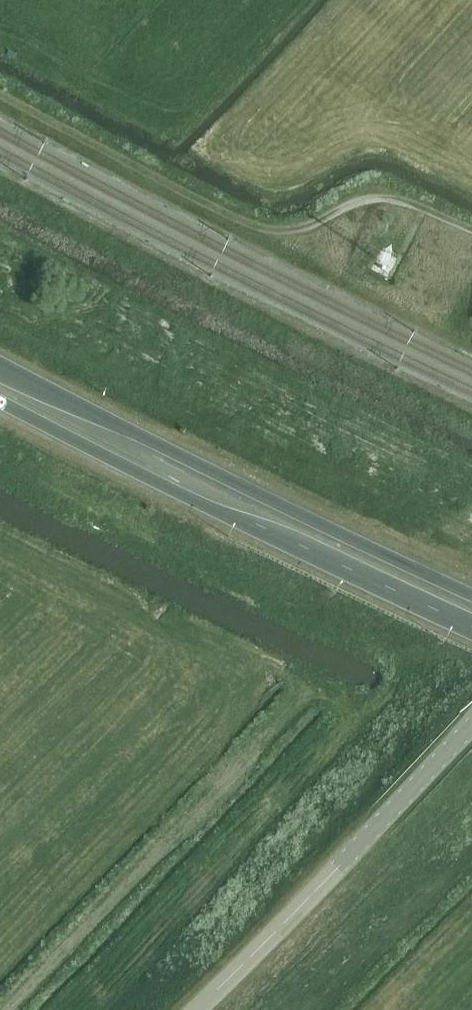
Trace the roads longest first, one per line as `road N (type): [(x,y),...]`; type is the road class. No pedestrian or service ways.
road 1 (trunk): [(471,595),(0,367)]
road 2 (trunk): [(0,401),(471,625)]
road 3 (tertiary): [(195,1009),(471,724)]

